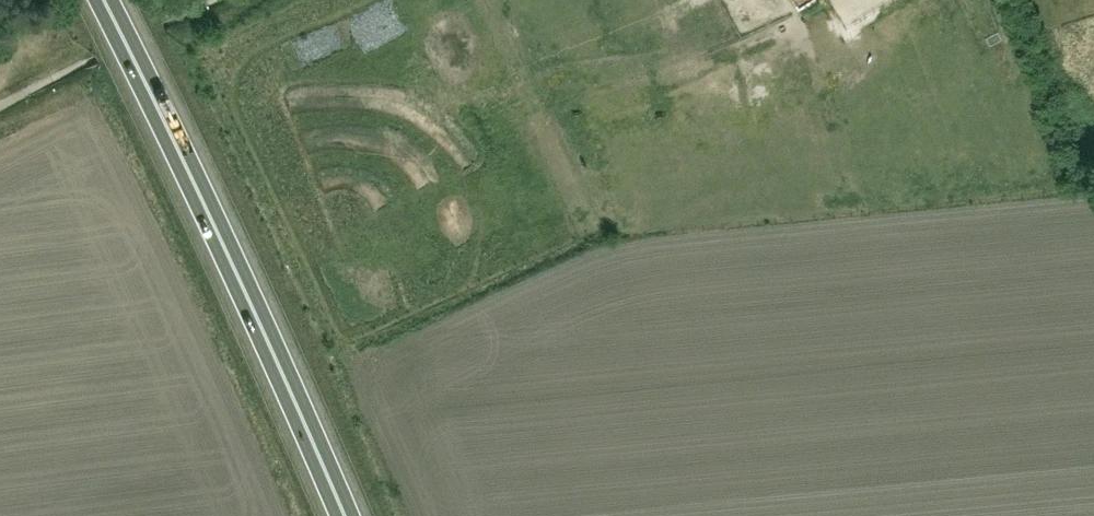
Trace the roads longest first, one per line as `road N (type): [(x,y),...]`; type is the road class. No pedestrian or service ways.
road 1 (trunk): [(357,515),(106,0)]

